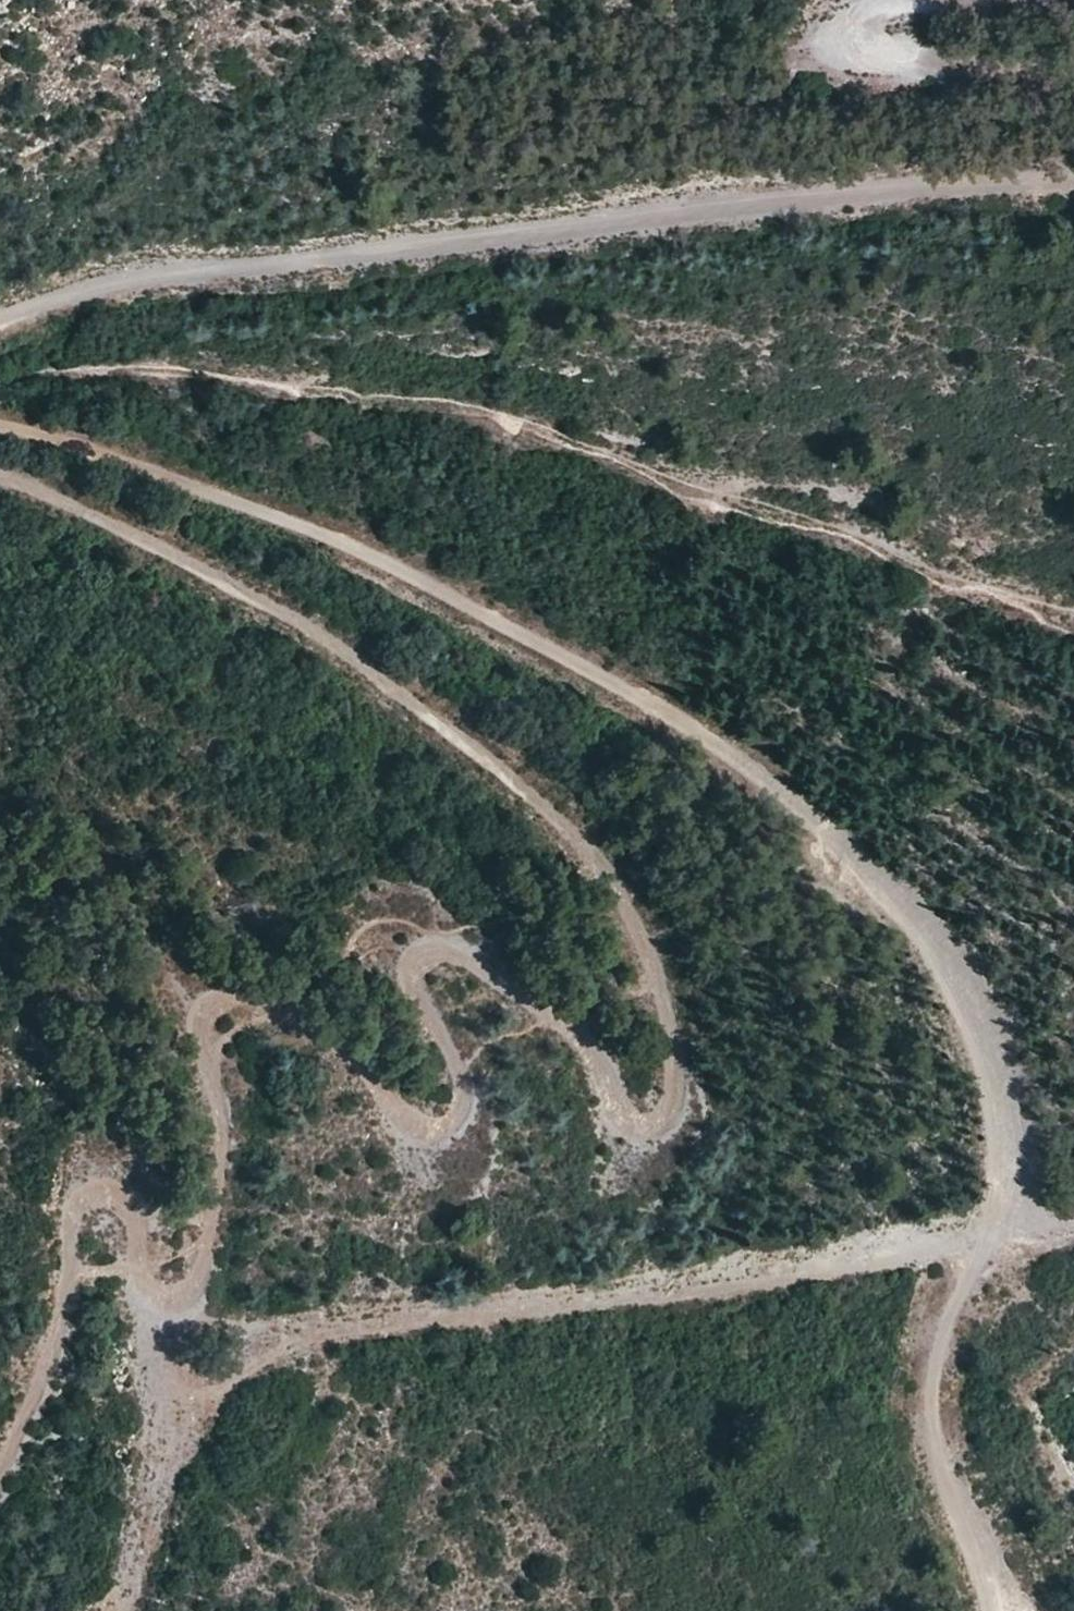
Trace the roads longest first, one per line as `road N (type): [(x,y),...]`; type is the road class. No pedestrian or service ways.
road 1 (track): [(0,1469),(51,1353),(83,1198),(106,1205),(126,1233),(135,1290),(171,1310),(195,1292),(215,1221),(226,1083),(236,1047),(261,1020),(333,1031),(370,1062),(414,1129),(448,1127),(459,1103),(457,1077),(418,993),(423,973),(455,966),(490,982),(577,1058),(606,1124),(632,1137),(672,1085),(664,1010),(593,859),(461,740),(326,640),(172,552),(0,476)]
road 2 (track): [(1001,1610),(945,1484),(924,1358),(977,1202),(984,1064),(867,883),(723,752),(526,640),(349,548),(105,449),(0,425)]
road 3 (track): [(171,1310),(156,1387),(366,1329),(965,1237),(1073,1229)]
road 4 (track): [(0,319),(154,273),(642,222),(814,192)]
road 5 (track): [(895,0),(866,33),(892,60),(946,70),(1073,72)]
road 6 (track): [(1073,181),(814,192)]

